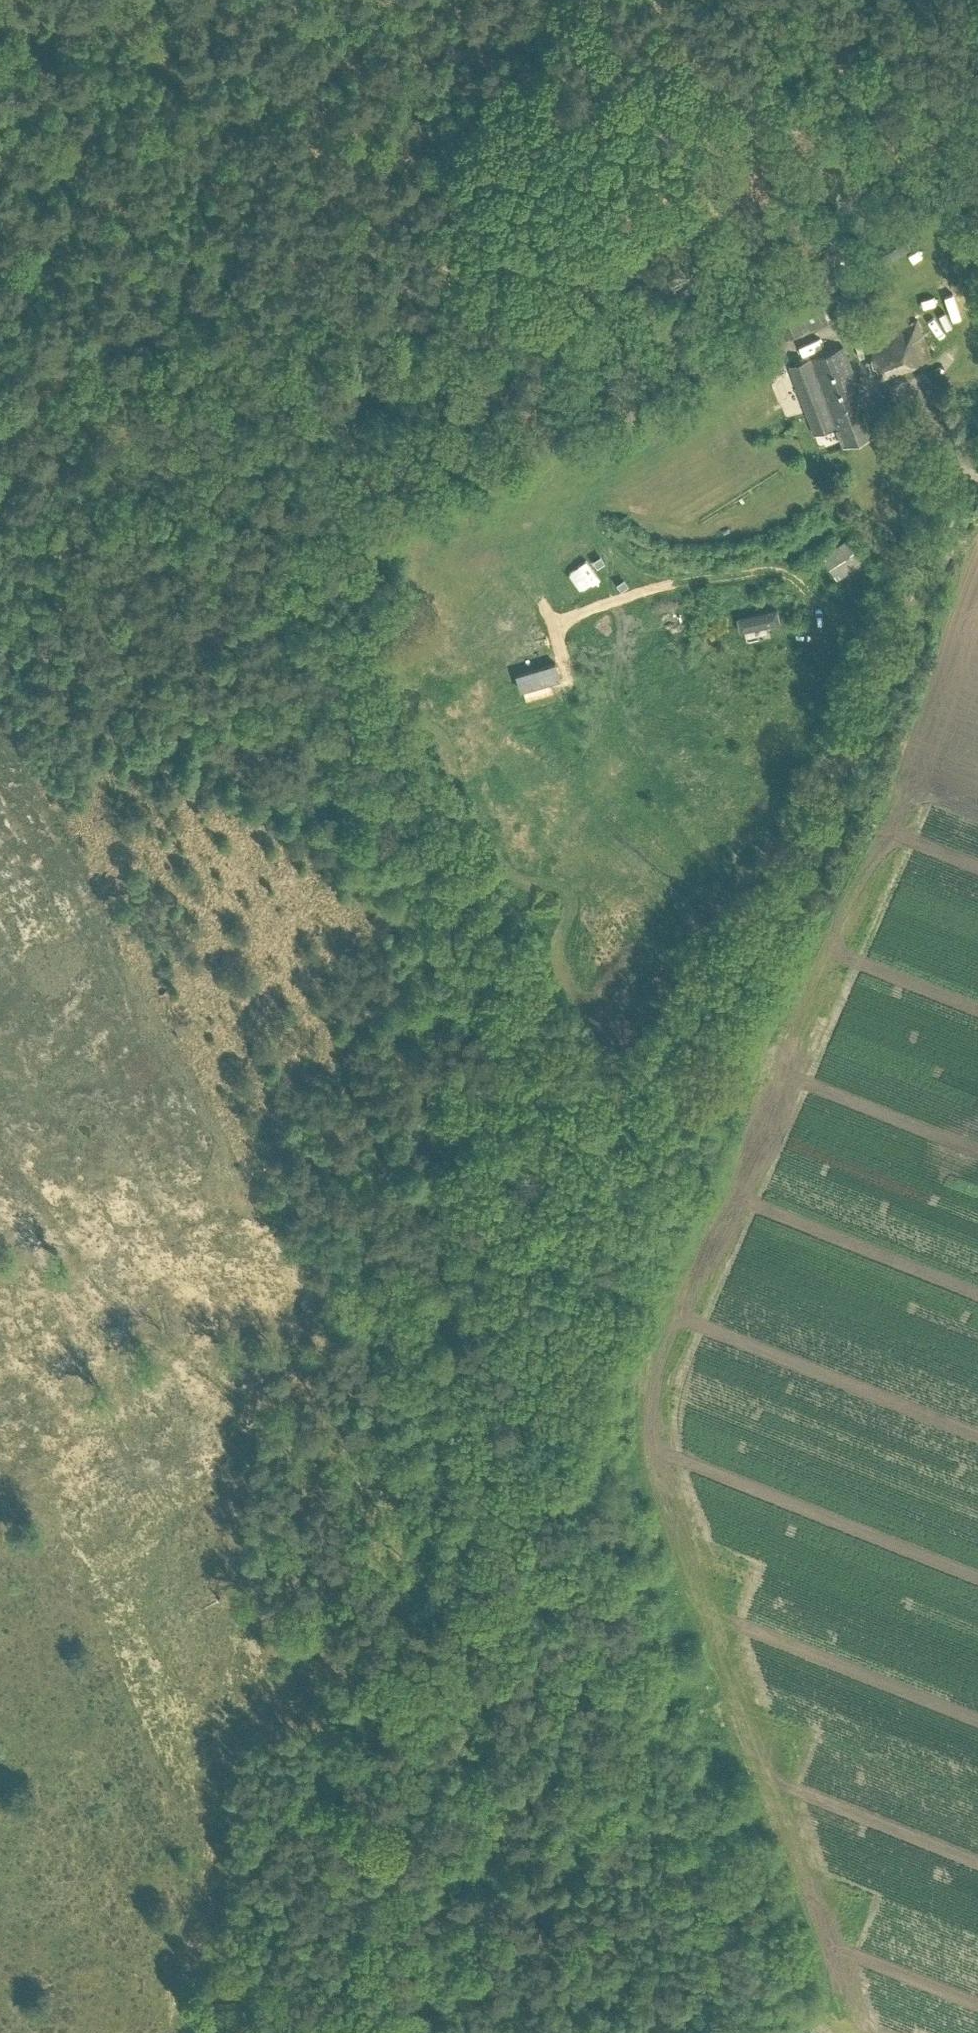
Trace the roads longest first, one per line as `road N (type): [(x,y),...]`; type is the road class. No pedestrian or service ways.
road 1 (track): [(975,475),(937,547),(800,893),(607,1132),(525,1274),(463,1408),(460,1457),(480,1509),(516,1534),(518,1598),(402,2032)]
road 2 (track): [(875,696),(827,676),(807,590),(786,572),(655,586),(647,610),(653,634),(636,655),(608,674),(589,663)]
road 3 (track): [(415,2032),(549,1956),(569,1986)]

